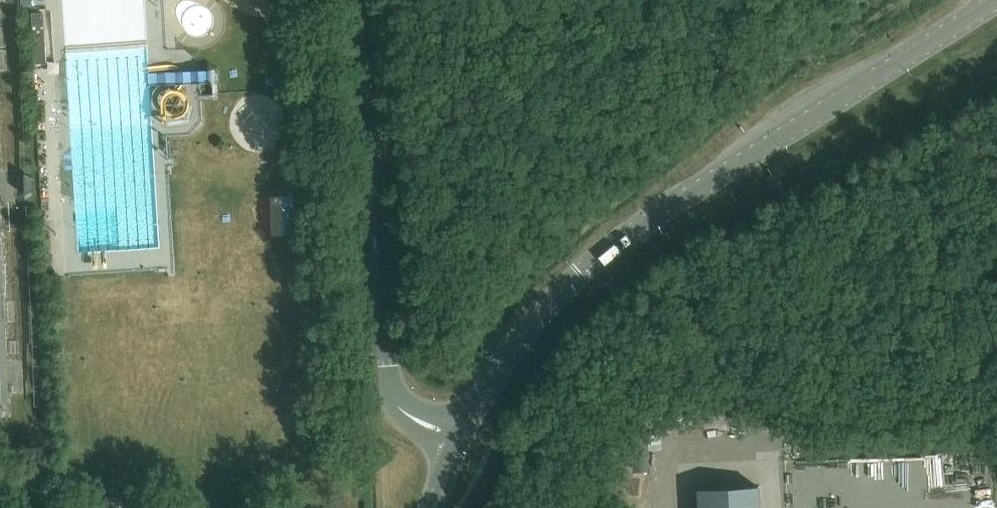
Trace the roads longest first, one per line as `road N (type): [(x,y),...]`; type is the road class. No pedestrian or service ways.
road 1 (tertiary): [(461,432),(504,361),(595,261),(996,2)]
road 2 (residential): [(461,432),(400,405),(391,387),(366,0)]

